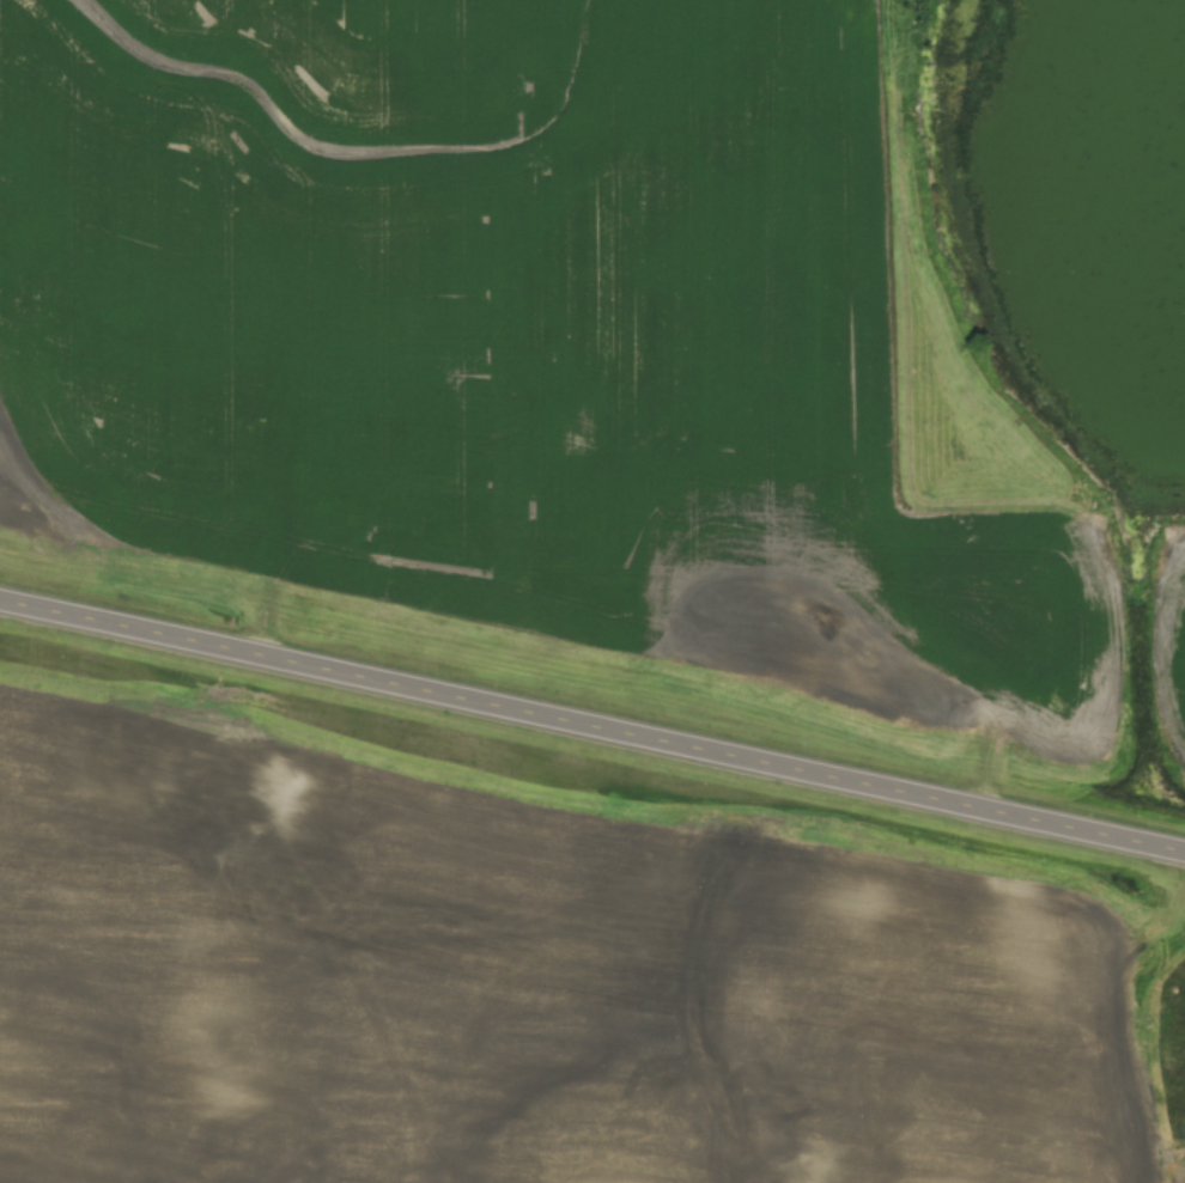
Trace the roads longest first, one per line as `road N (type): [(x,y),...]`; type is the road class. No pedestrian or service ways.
road 1 (secondary): [(0,603),(1184,855)]

